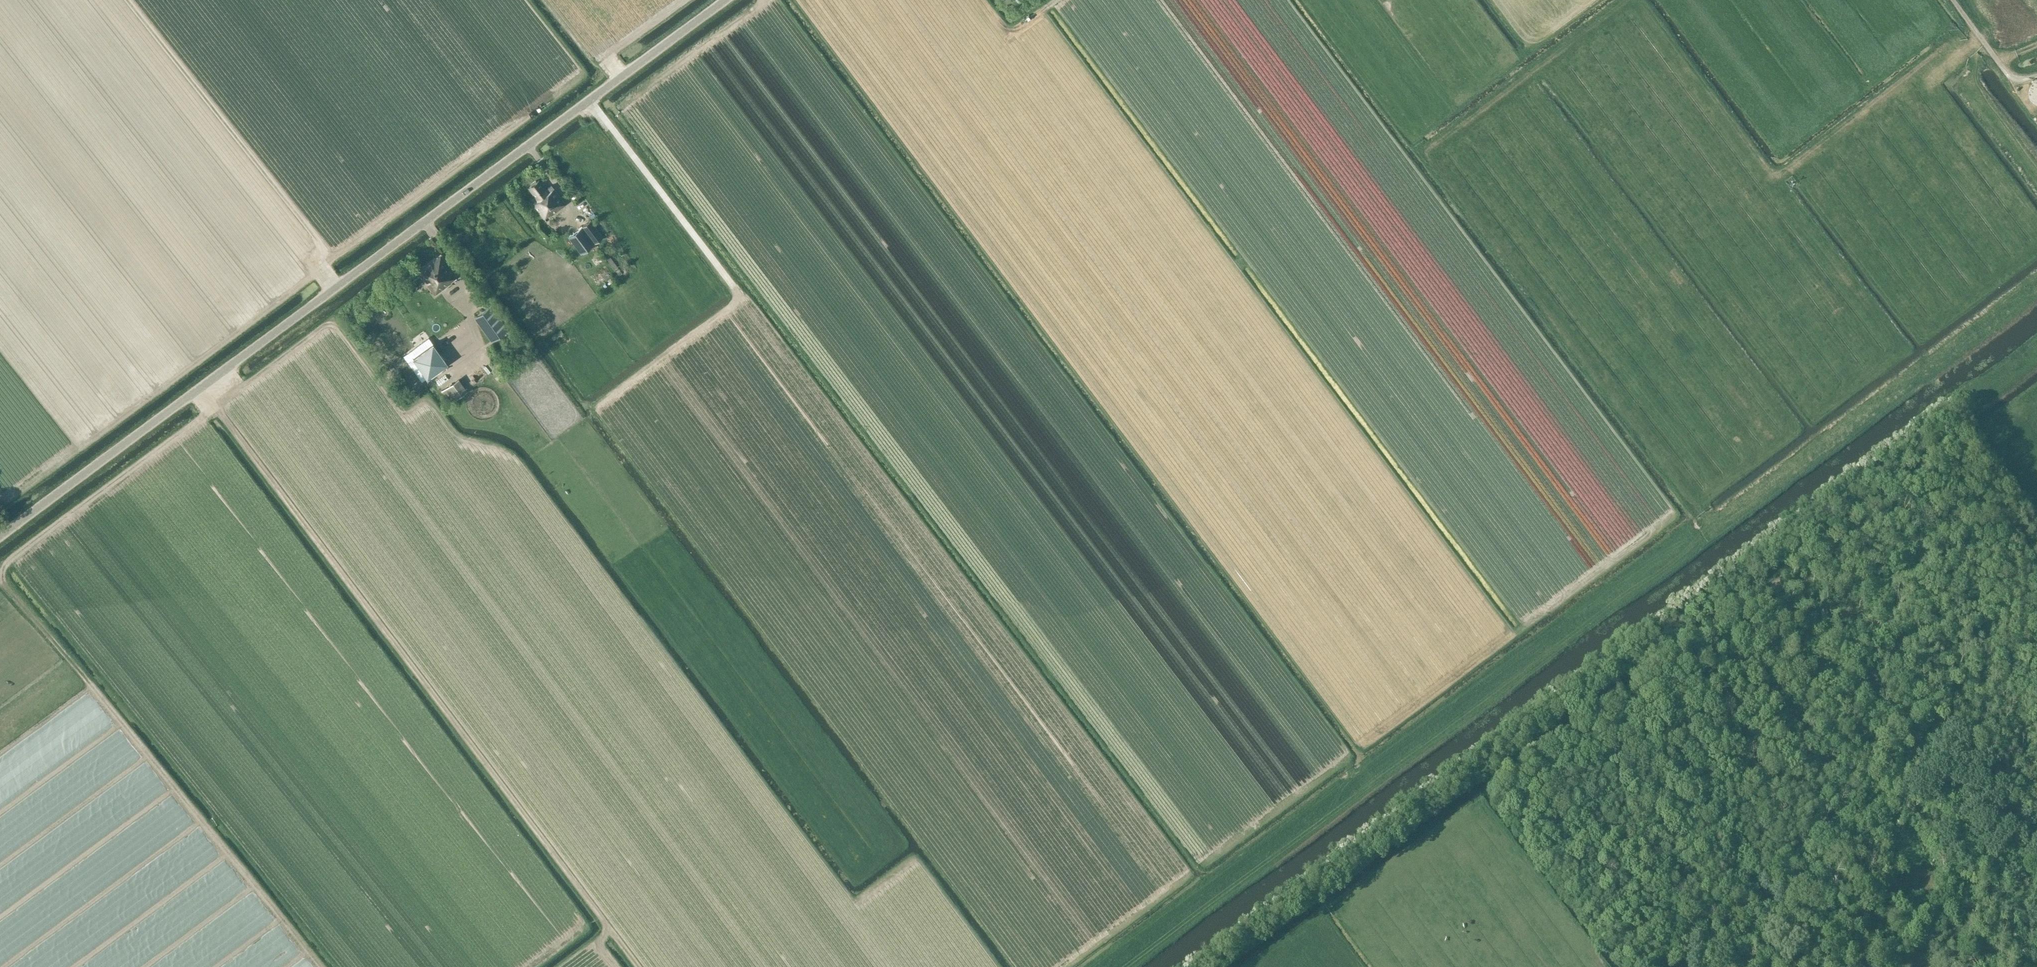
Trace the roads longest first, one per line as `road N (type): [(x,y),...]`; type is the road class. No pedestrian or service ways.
road 1 (unclassified): [(0,537),(729,0)]
road 2 (track): [(642,966),(202,389)]

